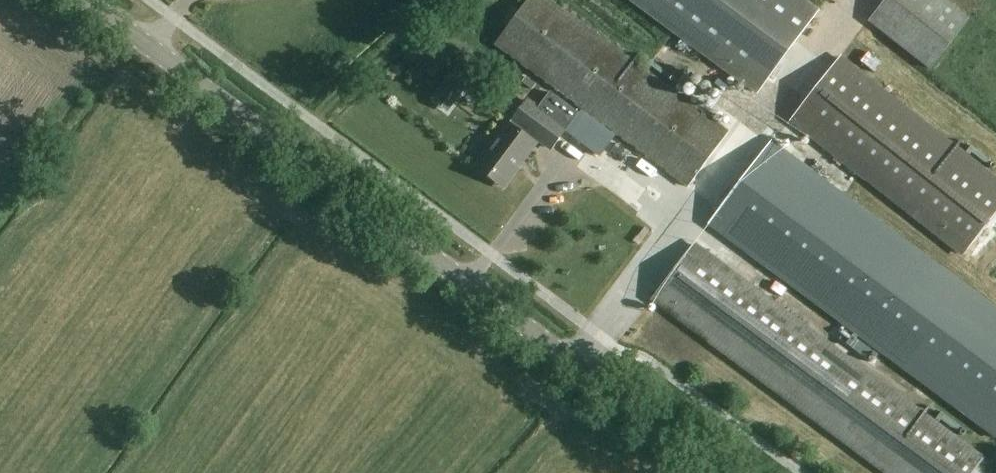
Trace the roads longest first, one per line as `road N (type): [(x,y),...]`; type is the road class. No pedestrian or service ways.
road 1 (tertiary): [(723,472),(89,0)]
road 2 (track): [(289,149),(441,0)]

